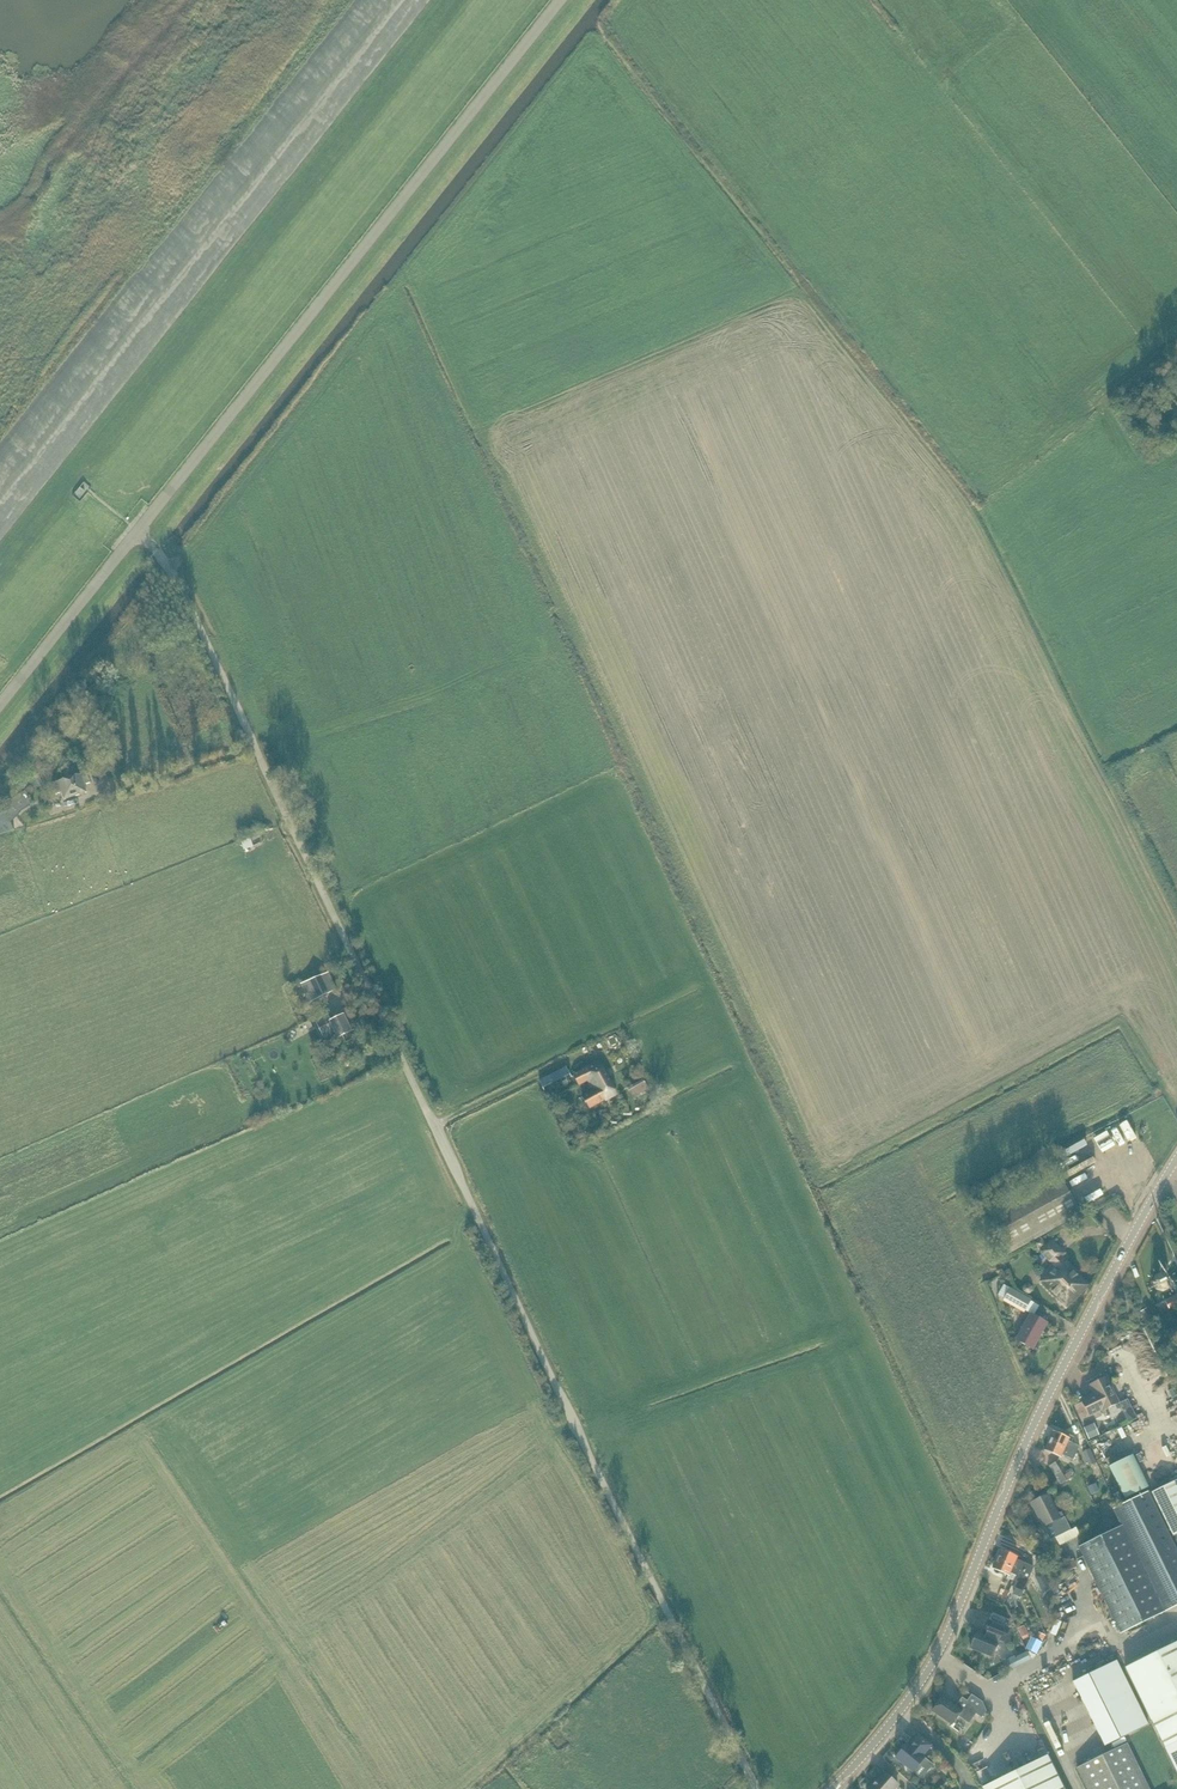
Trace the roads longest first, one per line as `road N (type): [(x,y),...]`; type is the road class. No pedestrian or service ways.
road 1 (unclassified): [(757,1788),(171,571),(138,532)]
road 2 (tertiary): [(832,1788),(935,1658),(1032,1430),(1176,1160)]
road 3 (unclassified): [(138,532),(563,0)]
road 4 (unclassified): [(0,708),(138,532)]

